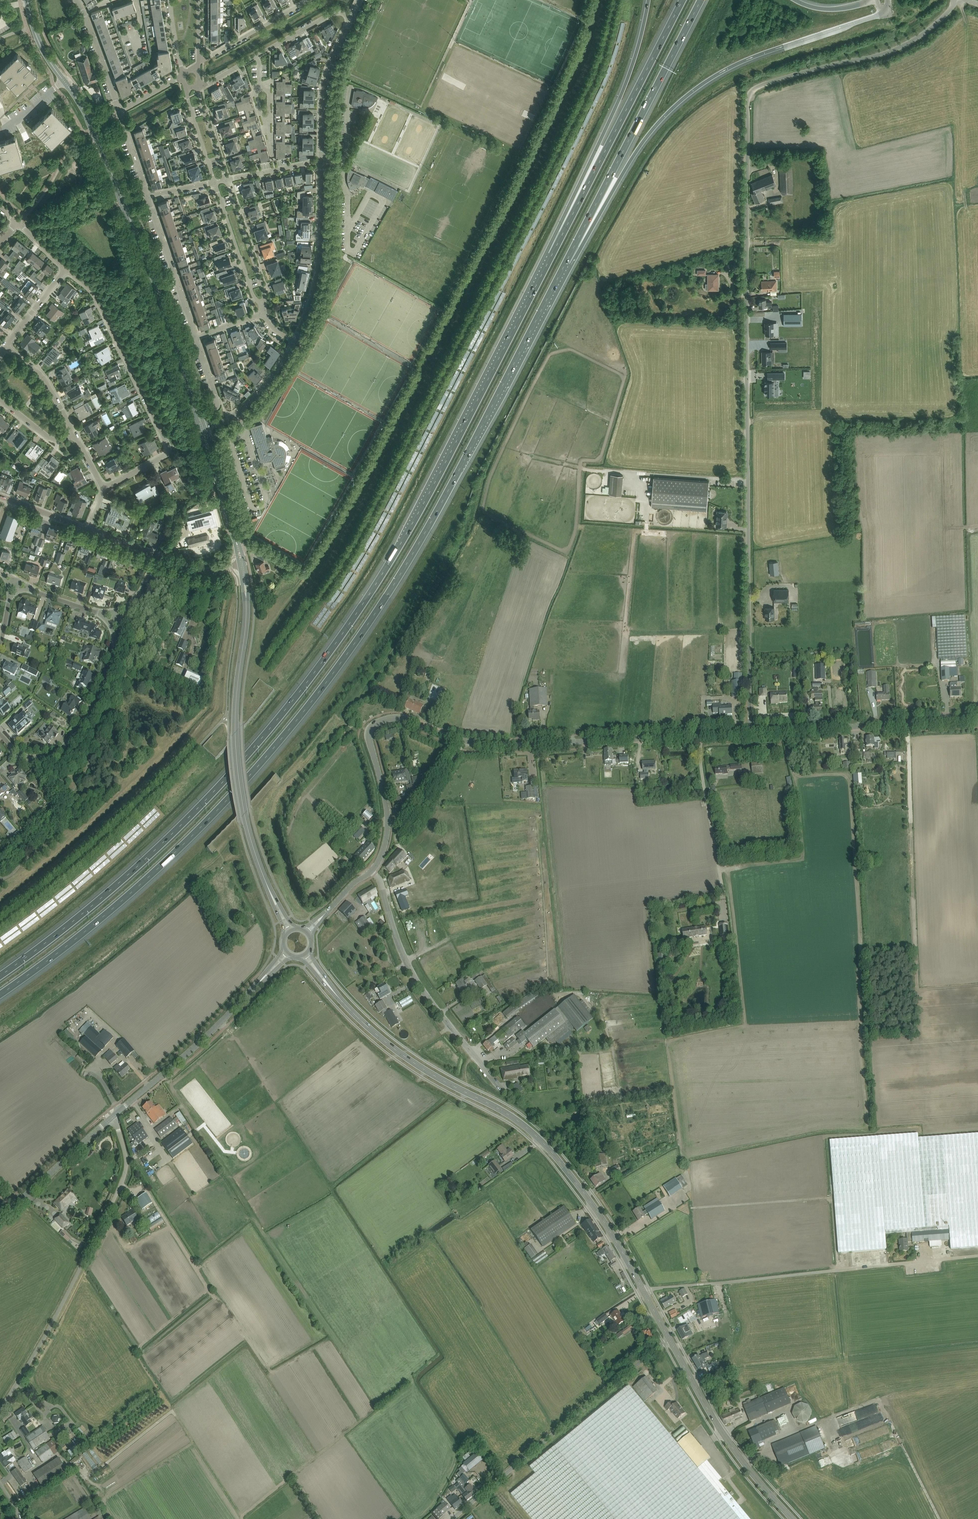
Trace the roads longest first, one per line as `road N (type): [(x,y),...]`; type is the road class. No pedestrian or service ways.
road 1 (motorway): [(0,994),(73,943),(190,839),(308,706),(424,533),(565,262)]
road 2 (motorway): [(552,254),(426,498),(325,659),(178,828),(0,976)]
road 3 (unclassified): [(750,735),(749,103),(756,93),(904,53),(958,0)]
road 4 (secondary): [(202,429),(106,161),(41,47),(28,0)]
road 5 (secondary): [(643,1293),(599,1214),(543,1142),(419,1066),(331,988)]
road 6 (motorway): [(565,262),(634,156),(695,89),(752,57),(882,13)]
road 7 (unclassified): [(643,1293),(977,1255)]
road 8 (secondary): [(271,892),(239,780),(241,563)]
road 9 (unclassified): [(0,1411),(53,1325),(123,1181),(126,1161),(112,1116)]
road 10 (motorway): [(565,262),(702,0)]
road 11 (motorway): [(683,0),(552,254)]
road 12 (residential): [(104,489),(168,447),(96,295),(66,268)]
road 13 (unclassified): [(454,1518),(668,1340)]
road 14 (motorway): [(648,0),(627,79),(552,254)]
road 15 (unclassified): [(503,1091),(416,979),(373,871)]
road 16 (unclassified): [(461,742),(527,747),(703,738)]
road 17 (unclassified): [(750,735),(977,722)]
road 18 (secondary): [(793,1518),(722,1432),(668,1340)]
road 19 (tertiary): [(112,1116),(263,978)]
road 20 (residential): [(322,160),(320,259),(294,341)]
road 21 (unclassified): [(373,871),(386,828),(368,734),(381,721)]
road 22 (unclassified): [(724,893),(703,738)]
road 23 (residential): [(30,759),(59,752),(75,736),(116,643)]
road 24 (tertiary): [(0,1216),(112,1116)]
road 25 (residential): [(352,17),(324,83),(322,160)]
road 26 (residential): [(194,337),(148,196)]
road 27 (secondary): [(241,563),(202,429)]
road 28 (residential): [(215,182),(262,305)]
road 29 (residential): [(262,305),(226,180)]
road 30 (residential): [(294,341),(252,399),(202,429)]
road 31 (residential): [(309,0),(199,61)]

